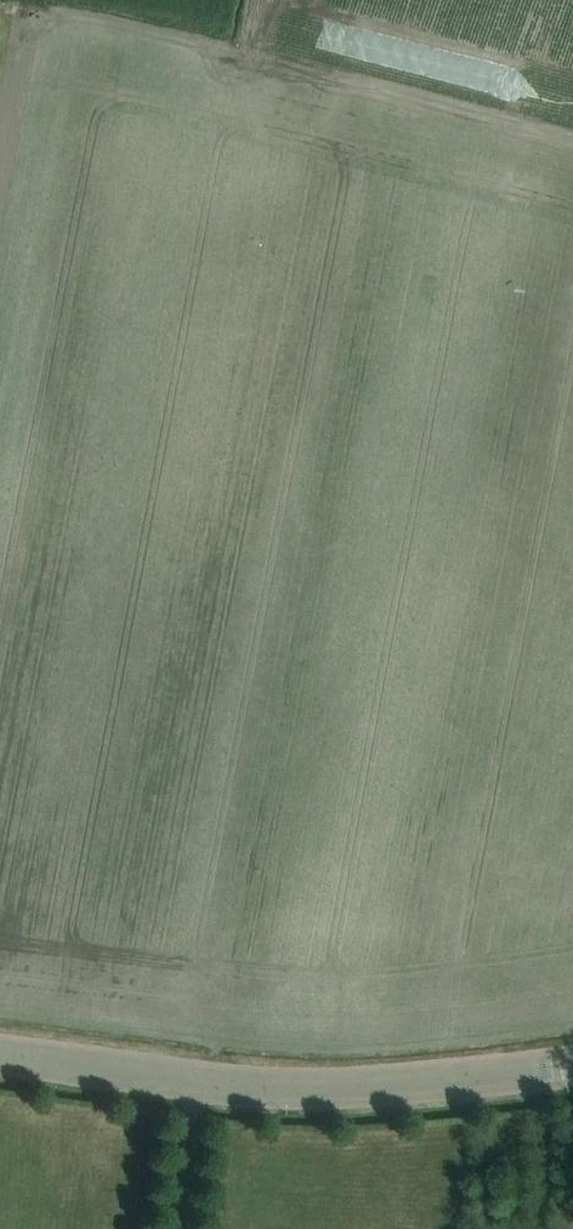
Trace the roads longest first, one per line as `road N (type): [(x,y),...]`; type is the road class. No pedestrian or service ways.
road 1 (unclassified): [(572,1065),(315,1091),(0,1056)]

